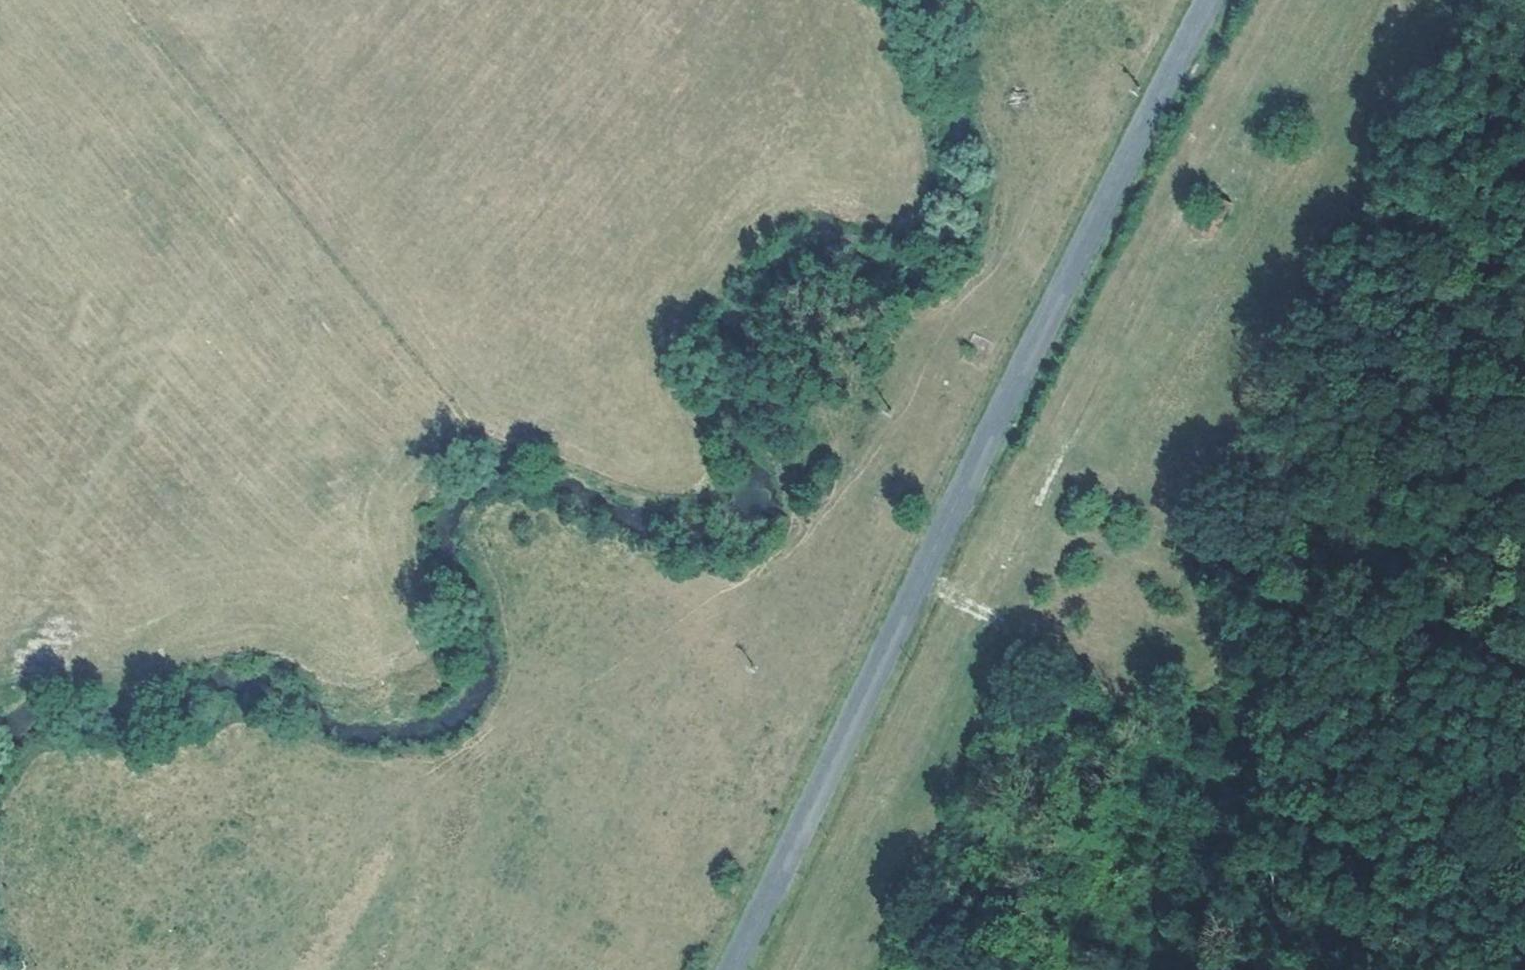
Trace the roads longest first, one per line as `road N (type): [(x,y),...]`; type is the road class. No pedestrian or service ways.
road 1 (tertiary): [(739,969),(1219,0)]

